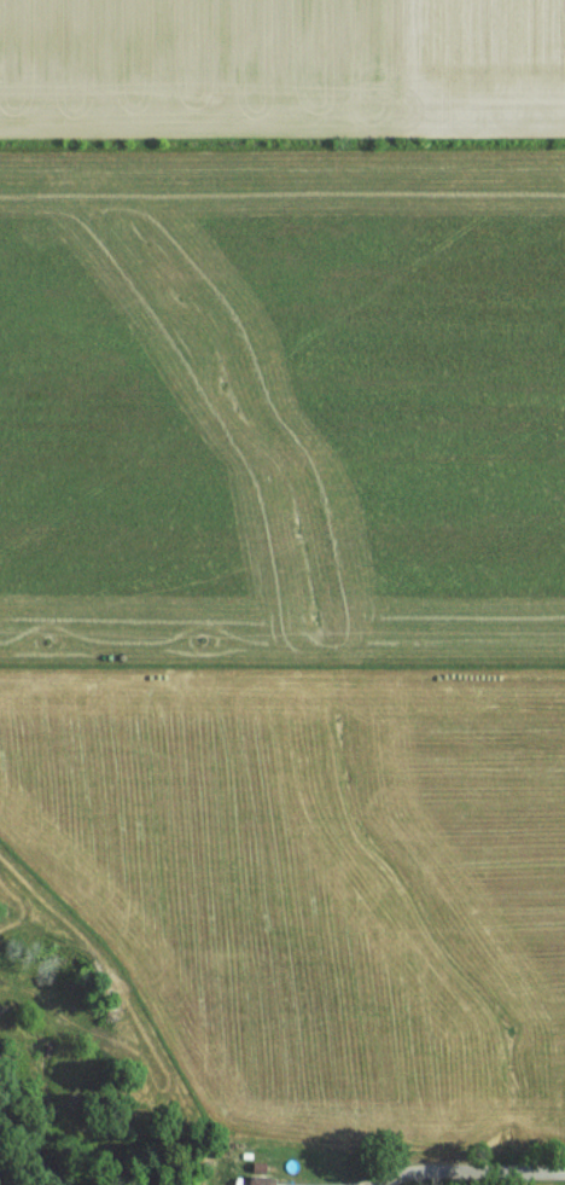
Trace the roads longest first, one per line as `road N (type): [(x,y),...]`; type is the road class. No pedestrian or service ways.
road 1 (residential): [(564,1174),(437,1173),(388,1184)]

